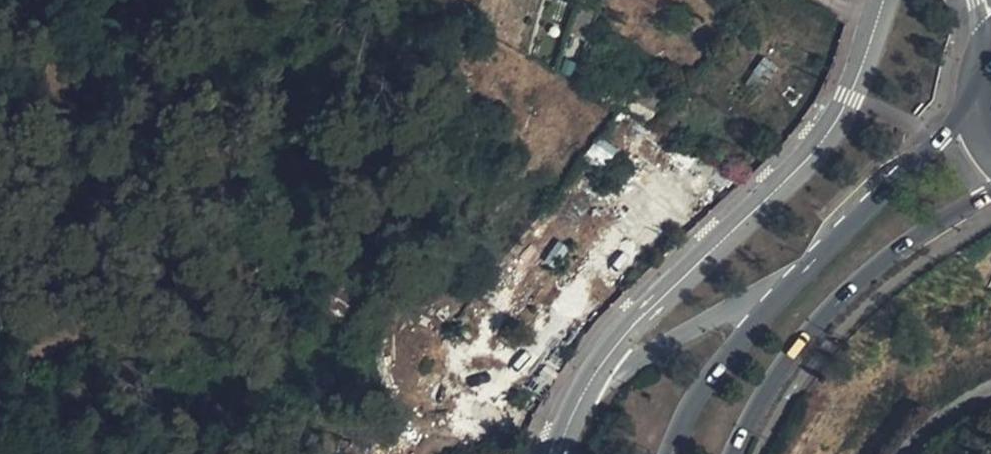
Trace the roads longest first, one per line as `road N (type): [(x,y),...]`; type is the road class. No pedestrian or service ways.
road 1 (residential): [(594,382),(656,305),(803,167),(849,100),(886,0)]
road 2 (primary): [(734,453),(811,331),(870,272),(990,193)]
road 3 (primary): [(978,95),(775,302)]
road 4 (residential): [(775,302),(733,312),(594,382)]
road 5 (primary): [(775,302),(721,367),(671,453)]

